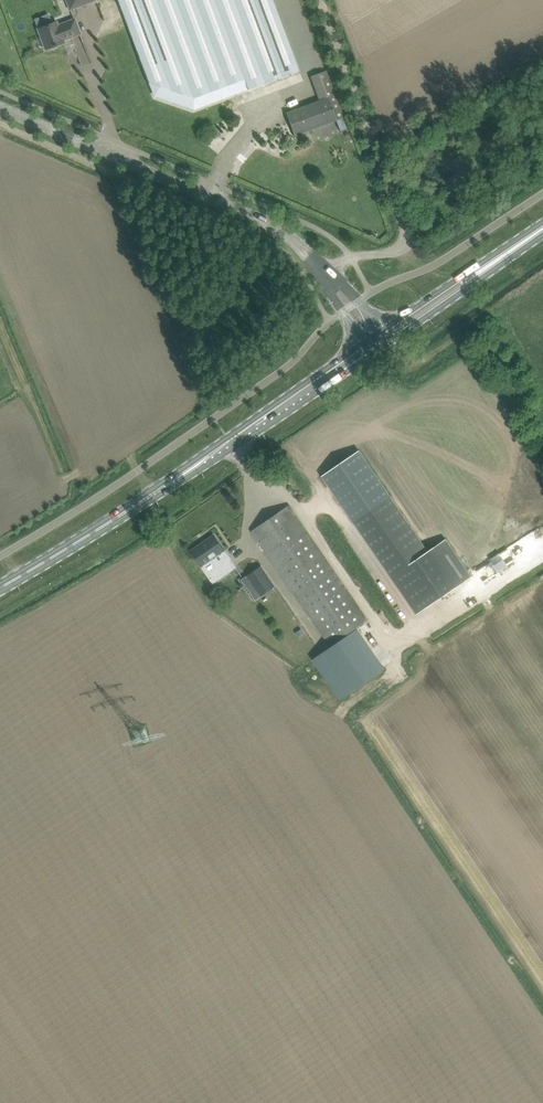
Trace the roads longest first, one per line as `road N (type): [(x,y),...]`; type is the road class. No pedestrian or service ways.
road 1 (primary): [(0,587),(374,344)]
road 2 (tertiary): [(323,274),(265,220),(0,107)]
road 3 (unclassified): [(323,274),(350,259),(401,249),(405,236),(320,0)]
road 4 (primary): [(485,269),(394,322),(374,344)]
road 5 (primary): [(374,344),(402,333),(485,269)]
road 6 (track): [(472,335),(542,439)]

